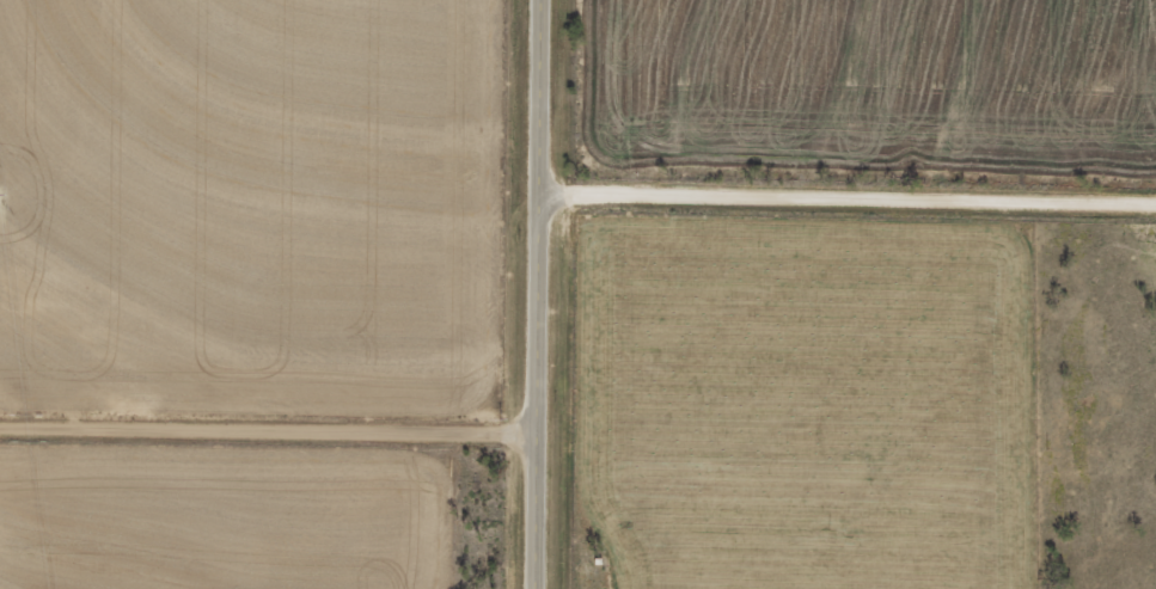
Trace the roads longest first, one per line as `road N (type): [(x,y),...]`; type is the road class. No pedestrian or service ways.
road 1 (residential): [(540,189),(567,235),(997,217),(1155,186)]
road 2 (tertiary): [(542,0),(537,588)]
road 3 (residential): [(538,442),(0,433)]

